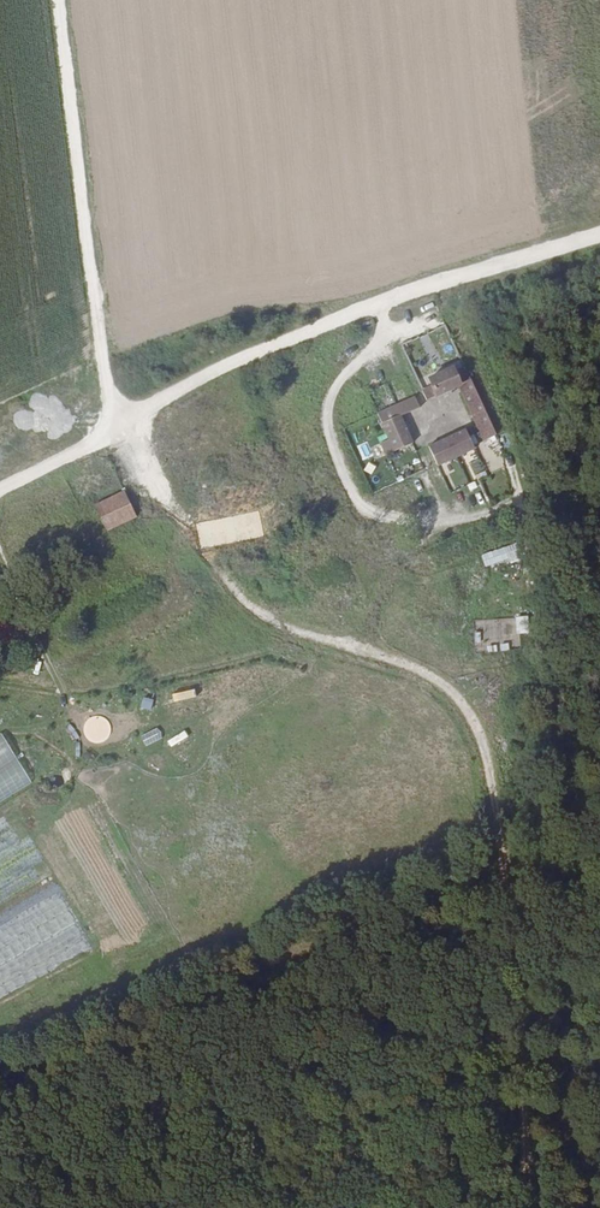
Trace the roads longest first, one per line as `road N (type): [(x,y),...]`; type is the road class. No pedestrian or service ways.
road 1 (track): [(128,419),(171,515),(252,605),(310,636),(425,671),(470,708),(493,774),(506,876),(529,1207)]
road 2 (track): [(599,239),(401,297),(272,346),(0,491)]
road 3 (track): [(128,419),(101,362),(56,0)]
road 4 (track): [(450,282),(512,448)]

